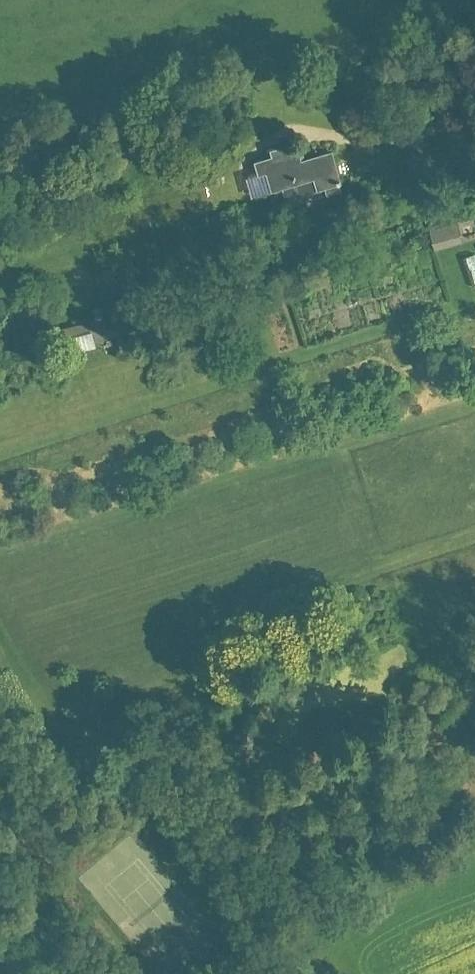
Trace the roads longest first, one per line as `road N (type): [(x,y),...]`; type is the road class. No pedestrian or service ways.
road 1 (track): [(123,793),(158,821),(180,861),(266,919),(307,973)]
road 2 (track): [(474,533),(303,596)]

